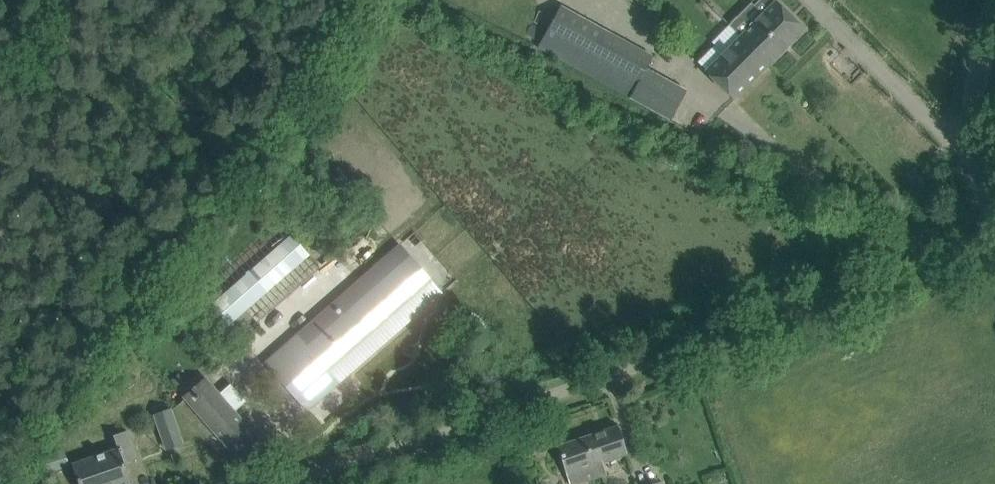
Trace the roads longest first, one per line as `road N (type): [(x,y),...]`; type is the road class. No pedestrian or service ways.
road 1 (unclassified): [(311,483),(994,242)]
road 2 (unclassified): [(994,214),(970,133),(994,11)]

